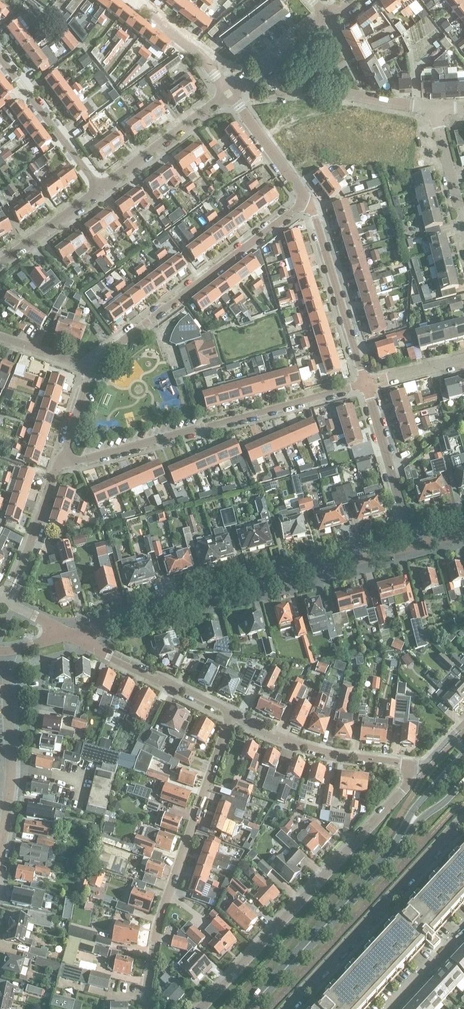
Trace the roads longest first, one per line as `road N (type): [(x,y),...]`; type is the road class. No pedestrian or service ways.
road 1 (residential): [(69,636),(413,549)]
road 2 (residential): [(201,1008),(421,766)]
road 3 (residential): [(56,469),(367,386)]
road 4 (secondary): [(250,1008),(463,769)]
road 5 (residential): [(148,1008),(159,923),(230,716)]
road 6 (residential): [(303,201),(92,366)]
road 7 (residential): [(289,1008),(463,820)]
road 8 (residential): [(421,766),(320,752),(230,716)]
road 9 (residential): [(367,386),(313,212),(303,201)]
road 10 (residential): [(230,716),(69,636)]
road 11 (residential): [(413,549),(367,386)]
road 12 (residential): [(98,191),(0,58)]
road 13 (residential): [(98,191),(228,96)]
road 14 (residential): [(283,90),(435,111)]
road 15 (residential): [(9,796),(5,652)]
road 16 (residential): [(228,96),(197,55),(128,0)]
road 17 (residential): [(303,201),(228,96)]
road 18 (residential): [(228,96),(327,20)]
road 19 (residential): [(0,264),(98,191)]
road 20 (residential): [(463,228),(435,111)]

